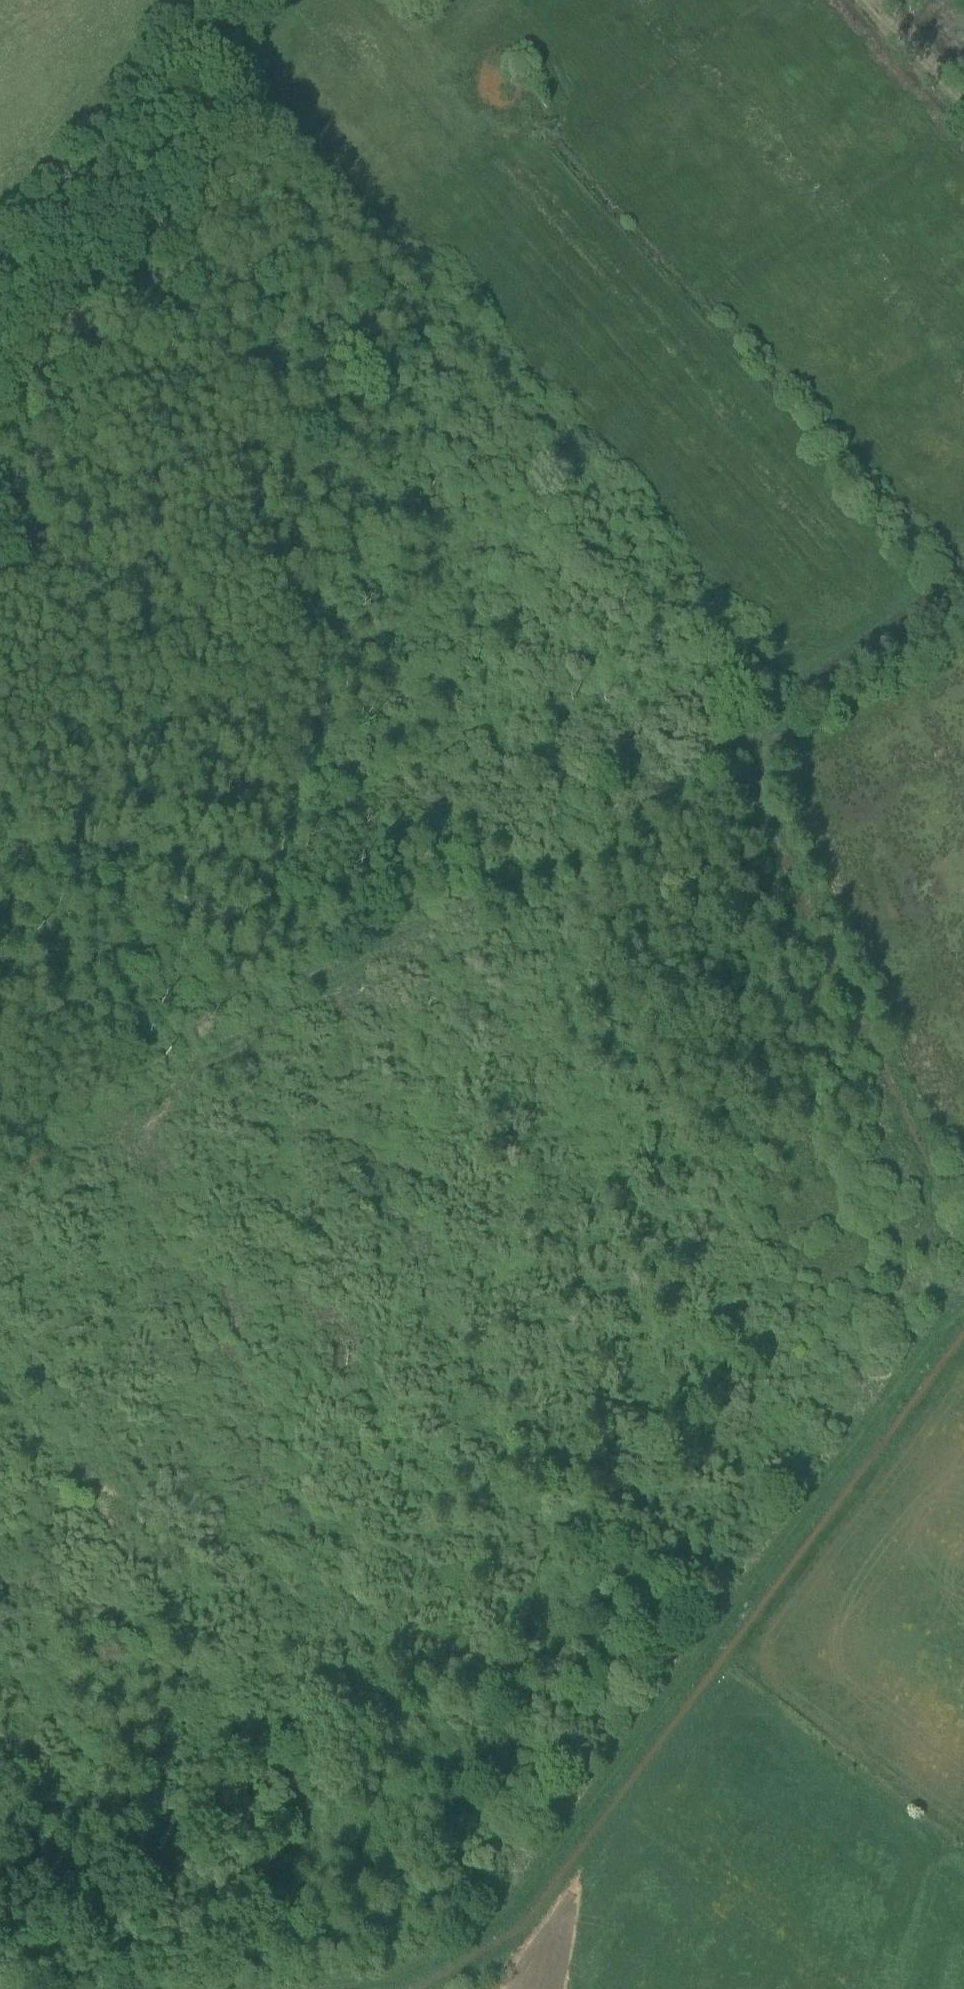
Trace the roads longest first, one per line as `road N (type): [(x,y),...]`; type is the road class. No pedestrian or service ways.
road 1 (track): [(292,1988),(413,1974),(485,1929),(963,1300)]
road 2 (track): [(232,0),(0,272)]
road 3 (track): [(963,98),(874,0)]

